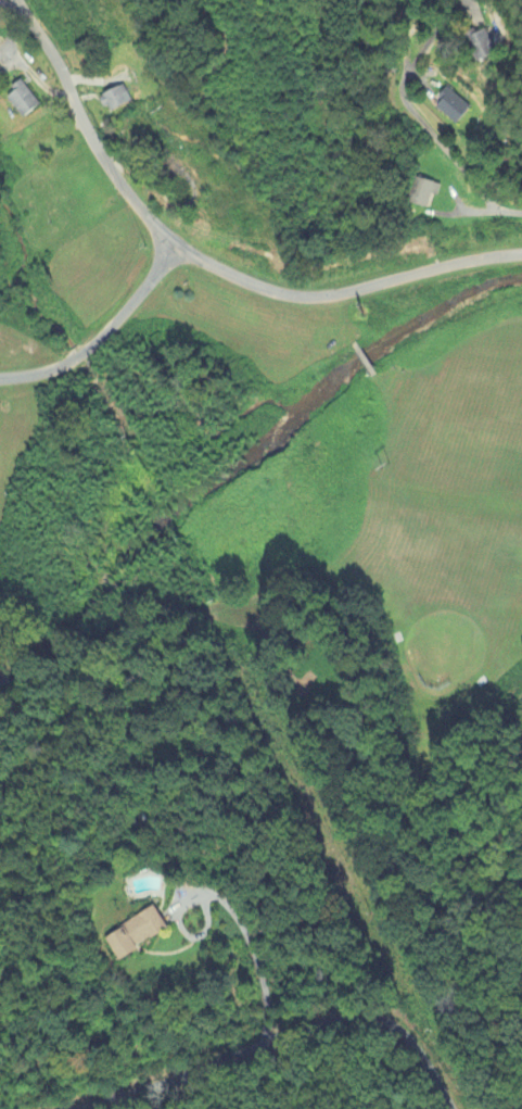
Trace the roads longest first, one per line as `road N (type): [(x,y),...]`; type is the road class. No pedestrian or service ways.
road 1 (tertiary): [(451,1108),(395,1029),(352,1021),(66,1108)]
road 2 (residential): [(521,255),(318,300),(267,292),(174,252)]
road 3 (residential): [(174,252),(105,173),(32,0)]
road 4 (residential): [(0,380),(47,376),(103,339),(174,252)]

